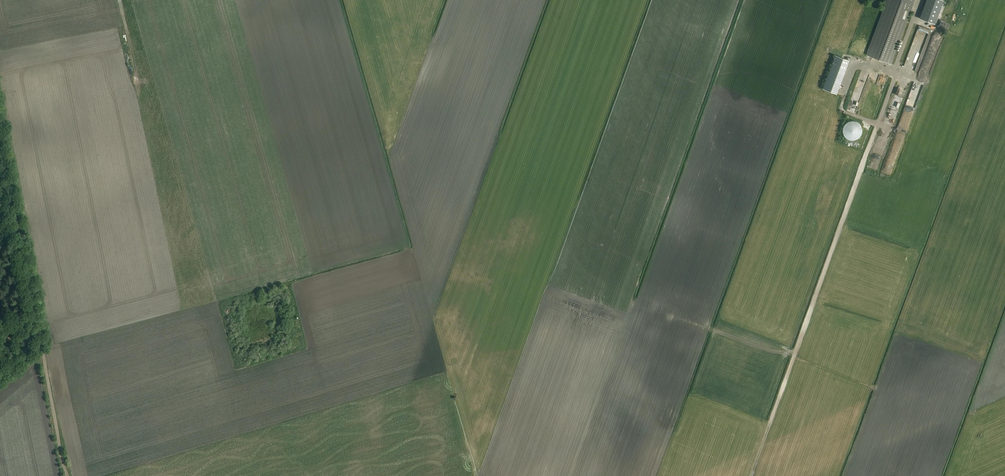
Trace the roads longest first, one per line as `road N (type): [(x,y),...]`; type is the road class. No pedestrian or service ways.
road 1 (track): [(0,145),(40,340)]
road 2 (track): [(67,475),(40,340)]

